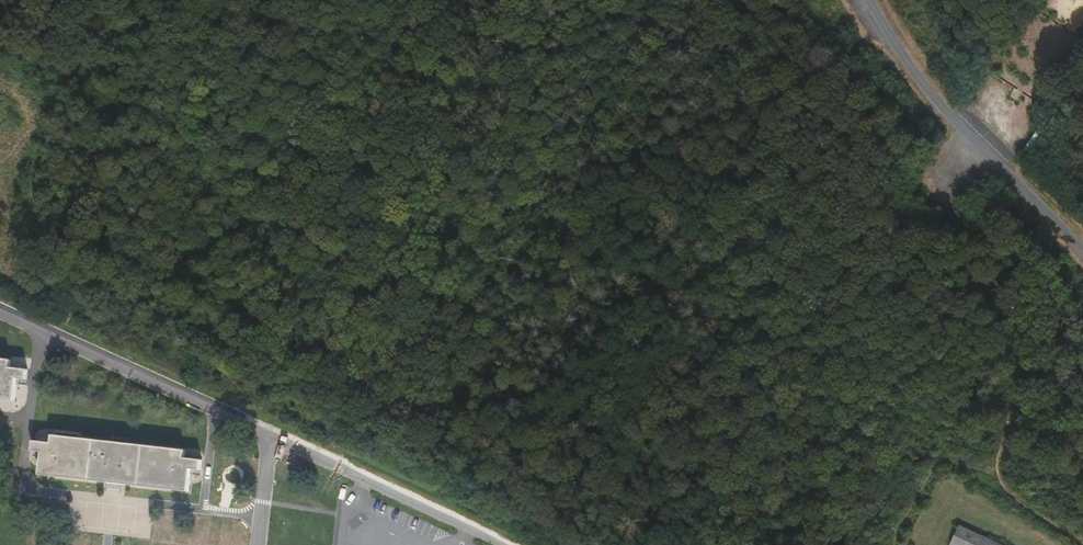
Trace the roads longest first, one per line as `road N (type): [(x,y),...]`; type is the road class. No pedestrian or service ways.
road 1 (track): [(1082,542),(1001,480),(998,466),(1026,364),(956,186),(961,157),(1003,115)]
road 2 (unclassified): [(1082,253),(916,77),(867,0)]
road 3 (unclassified): [(216,409),(505,544)]
road 4 (unclassified): [(22,487),(206,509)]
road 5 (unclassified): [(49,336),(216,409)]

